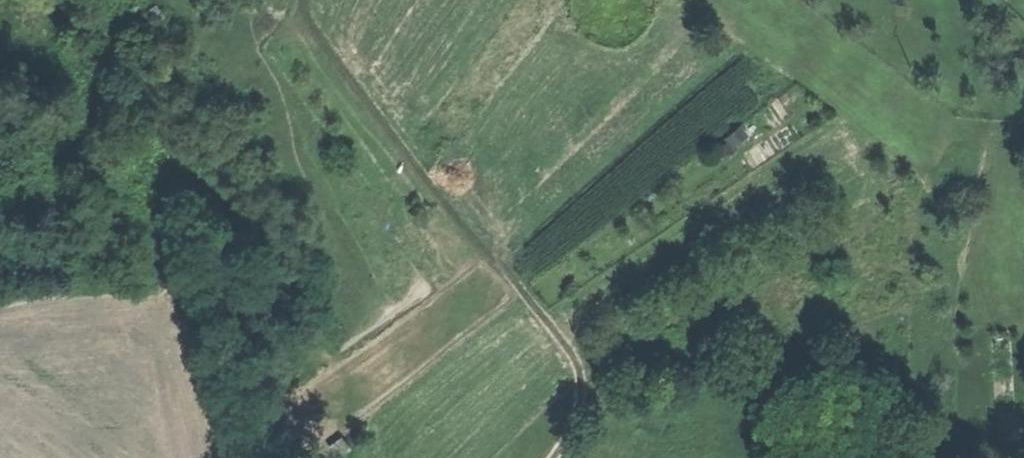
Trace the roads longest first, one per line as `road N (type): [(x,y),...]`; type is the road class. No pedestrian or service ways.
road 1 (track): [(331,67),(570,353),(579,392),(548,457)]

